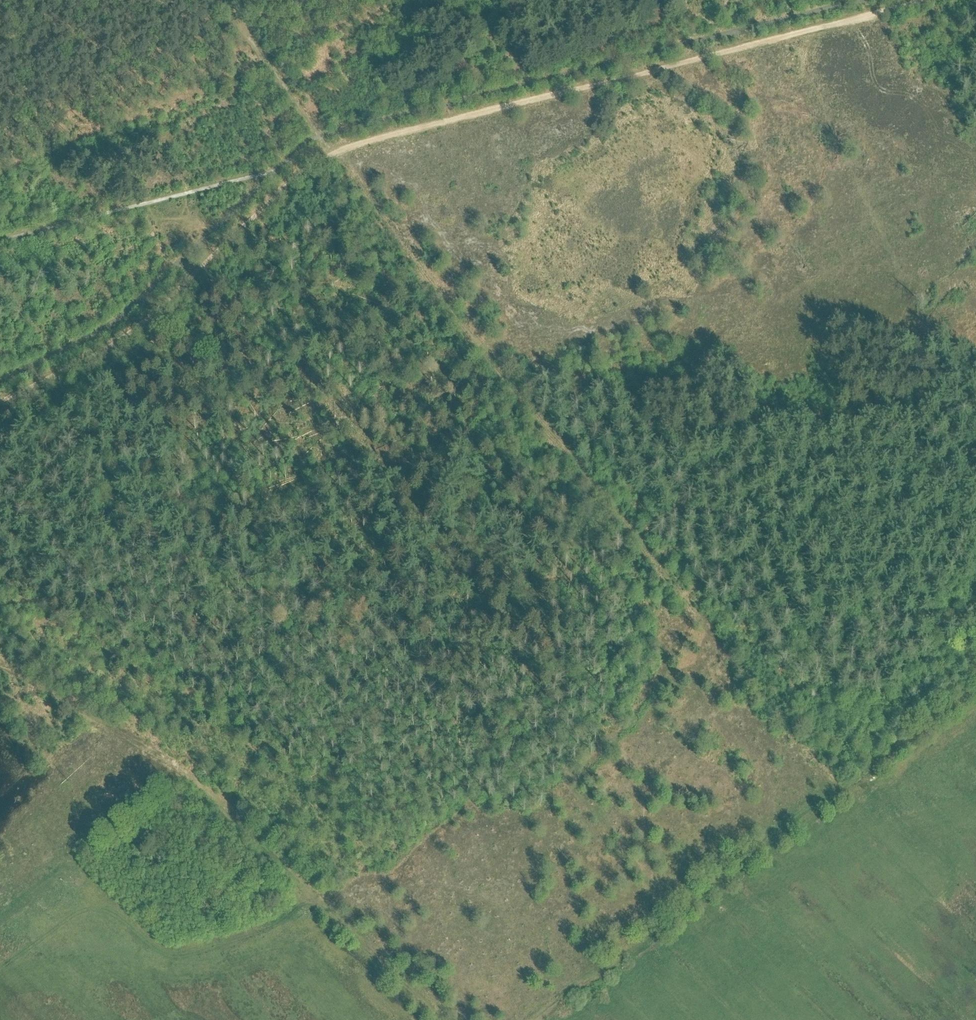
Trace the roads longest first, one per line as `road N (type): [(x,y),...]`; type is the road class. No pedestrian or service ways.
road 1 (track): [(0,401),(130,334),(300,176),(339,152),(924,0)]
road 2 (track): [(681,598),(589,617),(500,580),(456,594),(427,625),(380,634),(301,598),(255,592),(148,607),(93,596),(0,606)]
road 3 (track): [(441,1019),(182,767),(0,668)]
road 4 (track): [(975,688),(534,1019)]
road 5 (track): [(332,155),(212,0)]

